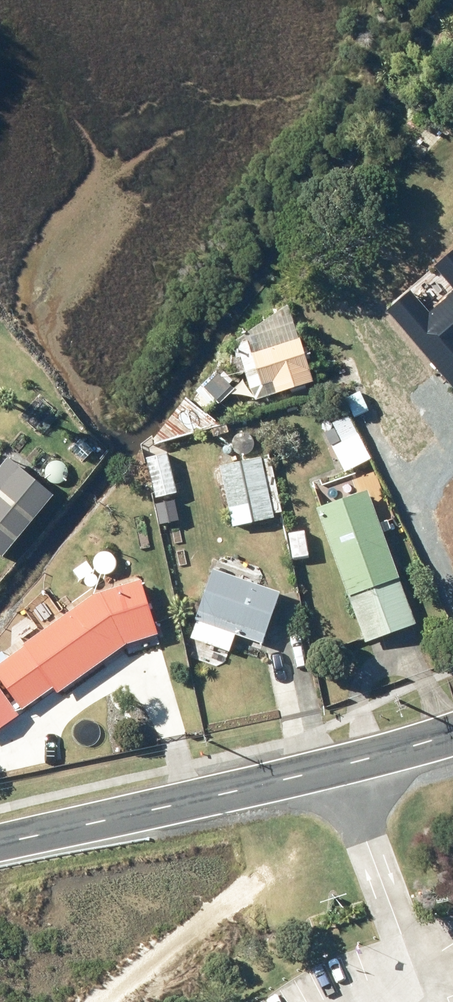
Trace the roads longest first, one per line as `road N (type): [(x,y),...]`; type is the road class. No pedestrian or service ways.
road 1 (secondary): [(452,733),(0,842)]

